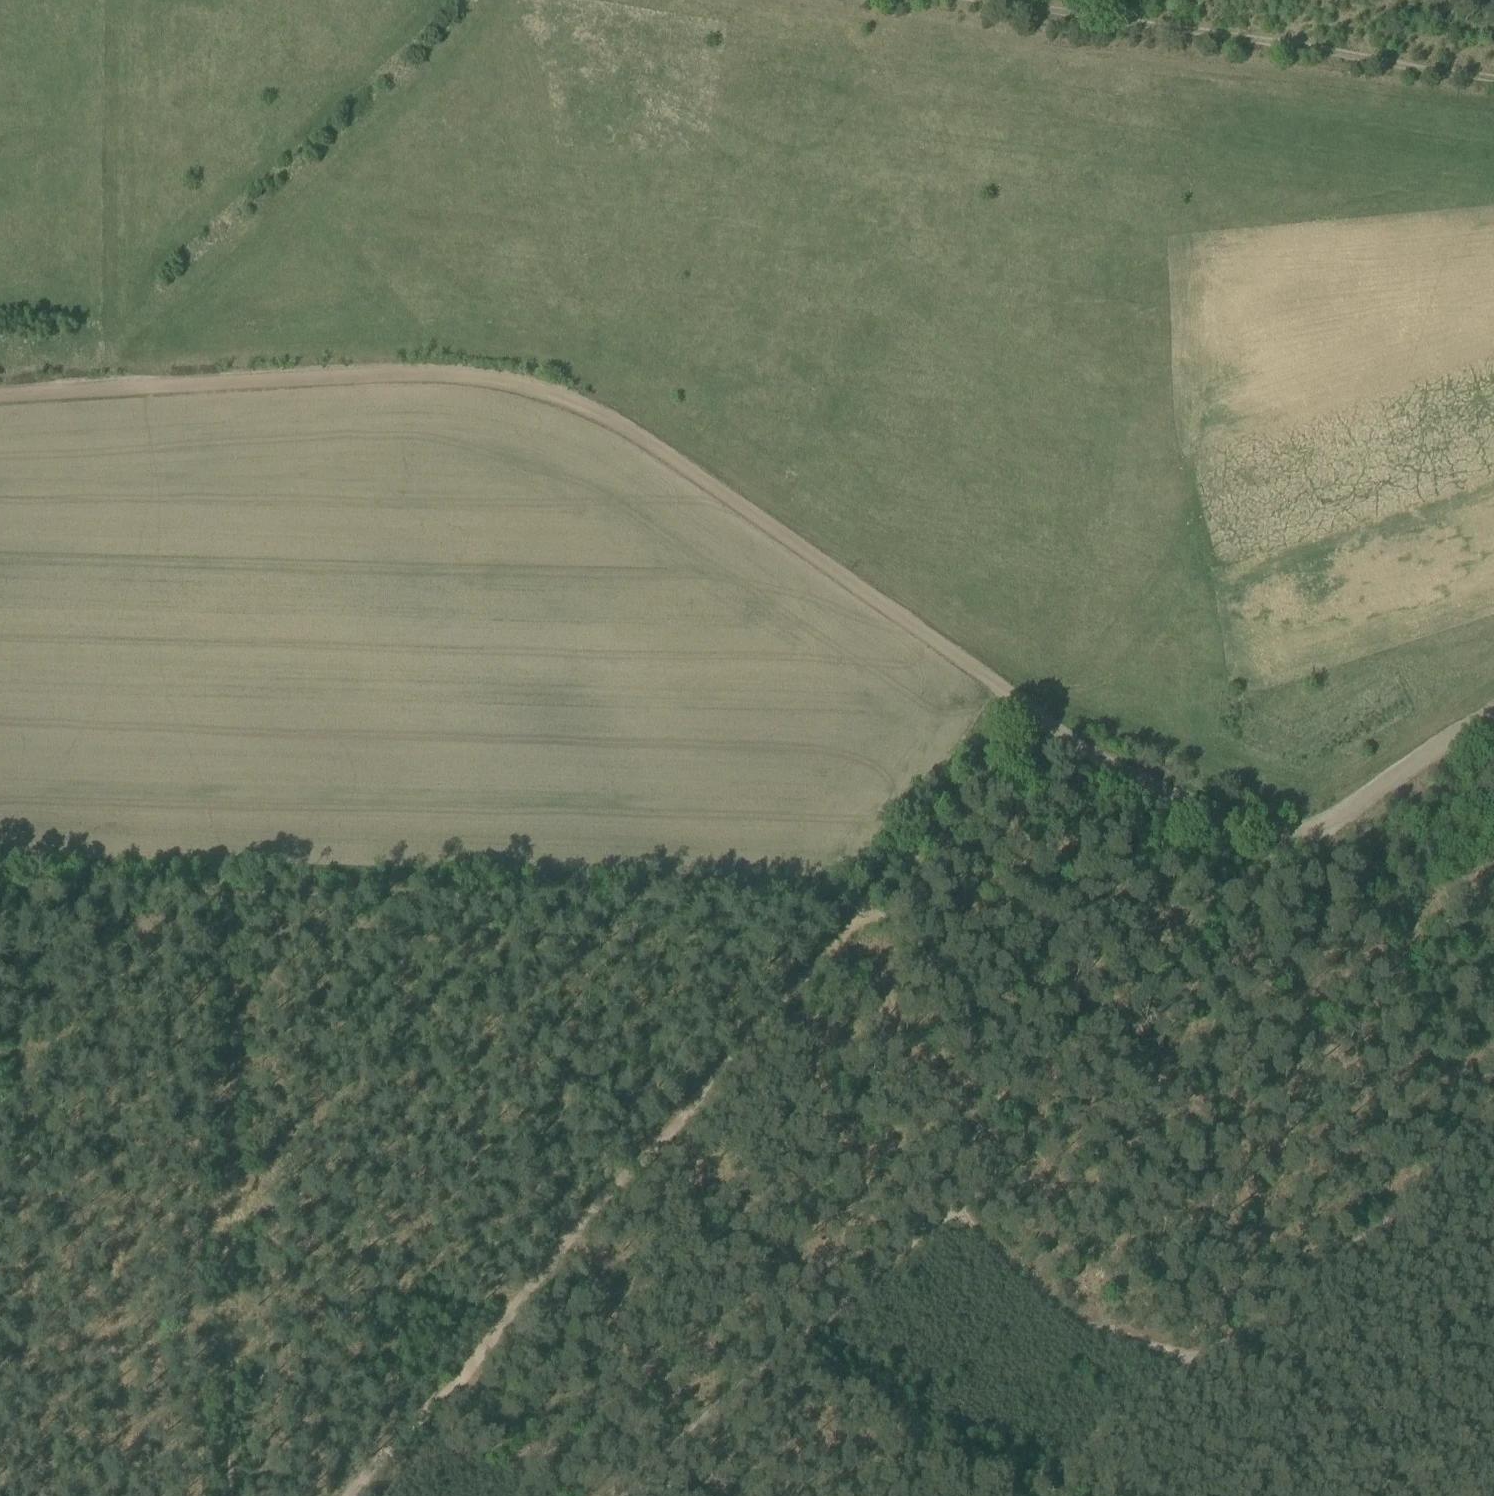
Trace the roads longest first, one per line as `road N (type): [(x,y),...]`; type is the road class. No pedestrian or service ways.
road 1 (track): [(0,396),(409,374),(544,390),(614,422),(1042,721)]
road 2 (track): [(1042,721),(992,749),(878,875),(341,1495)]
road 3 (track): [(981,0),(1493,80)]
road 4 (track): [(1042,721),(1099,759),(1238,825),(1288,833),(1324,824),(1493,717)]

